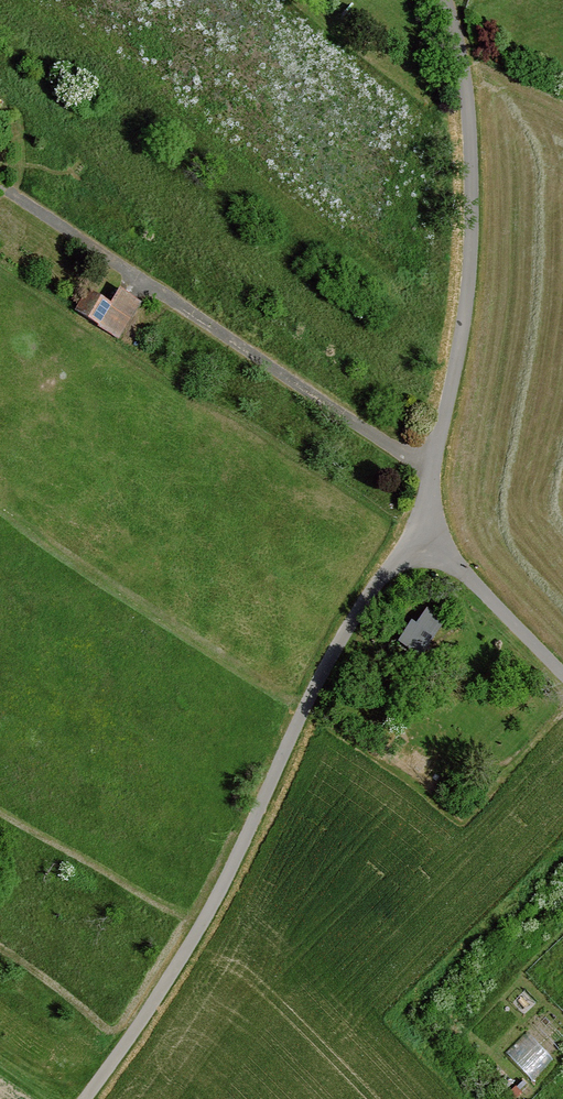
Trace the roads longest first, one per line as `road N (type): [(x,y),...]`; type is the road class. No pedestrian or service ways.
road 1 (track): [(86,1098),(193,944),(337,645),(415,533)]
road 2 (track): [(0,69),(156,178),(446,408)]
road 3 (unclassified): [(432,476),(11,191)]
road 4 (unclassified): [(432,476),(466,306),(472,215),(462,71),(445,0)]
road 5 (unclassified): [(415,533),(562,672)]

